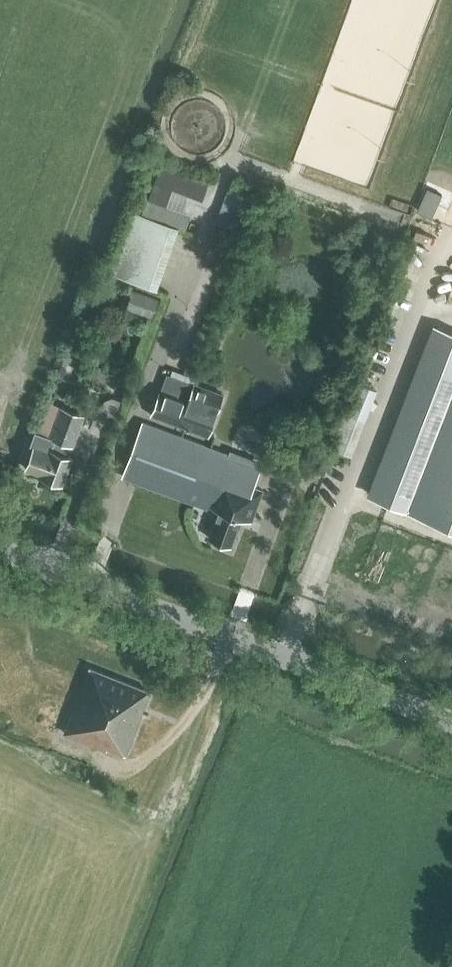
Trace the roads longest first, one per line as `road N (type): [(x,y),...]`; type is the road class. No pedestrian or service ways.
road 1 (track): [(0,414),(120,79),(121,62),(101,26),(31,0)]
road 2 (tertiary): [(451,723),(0,552)]

